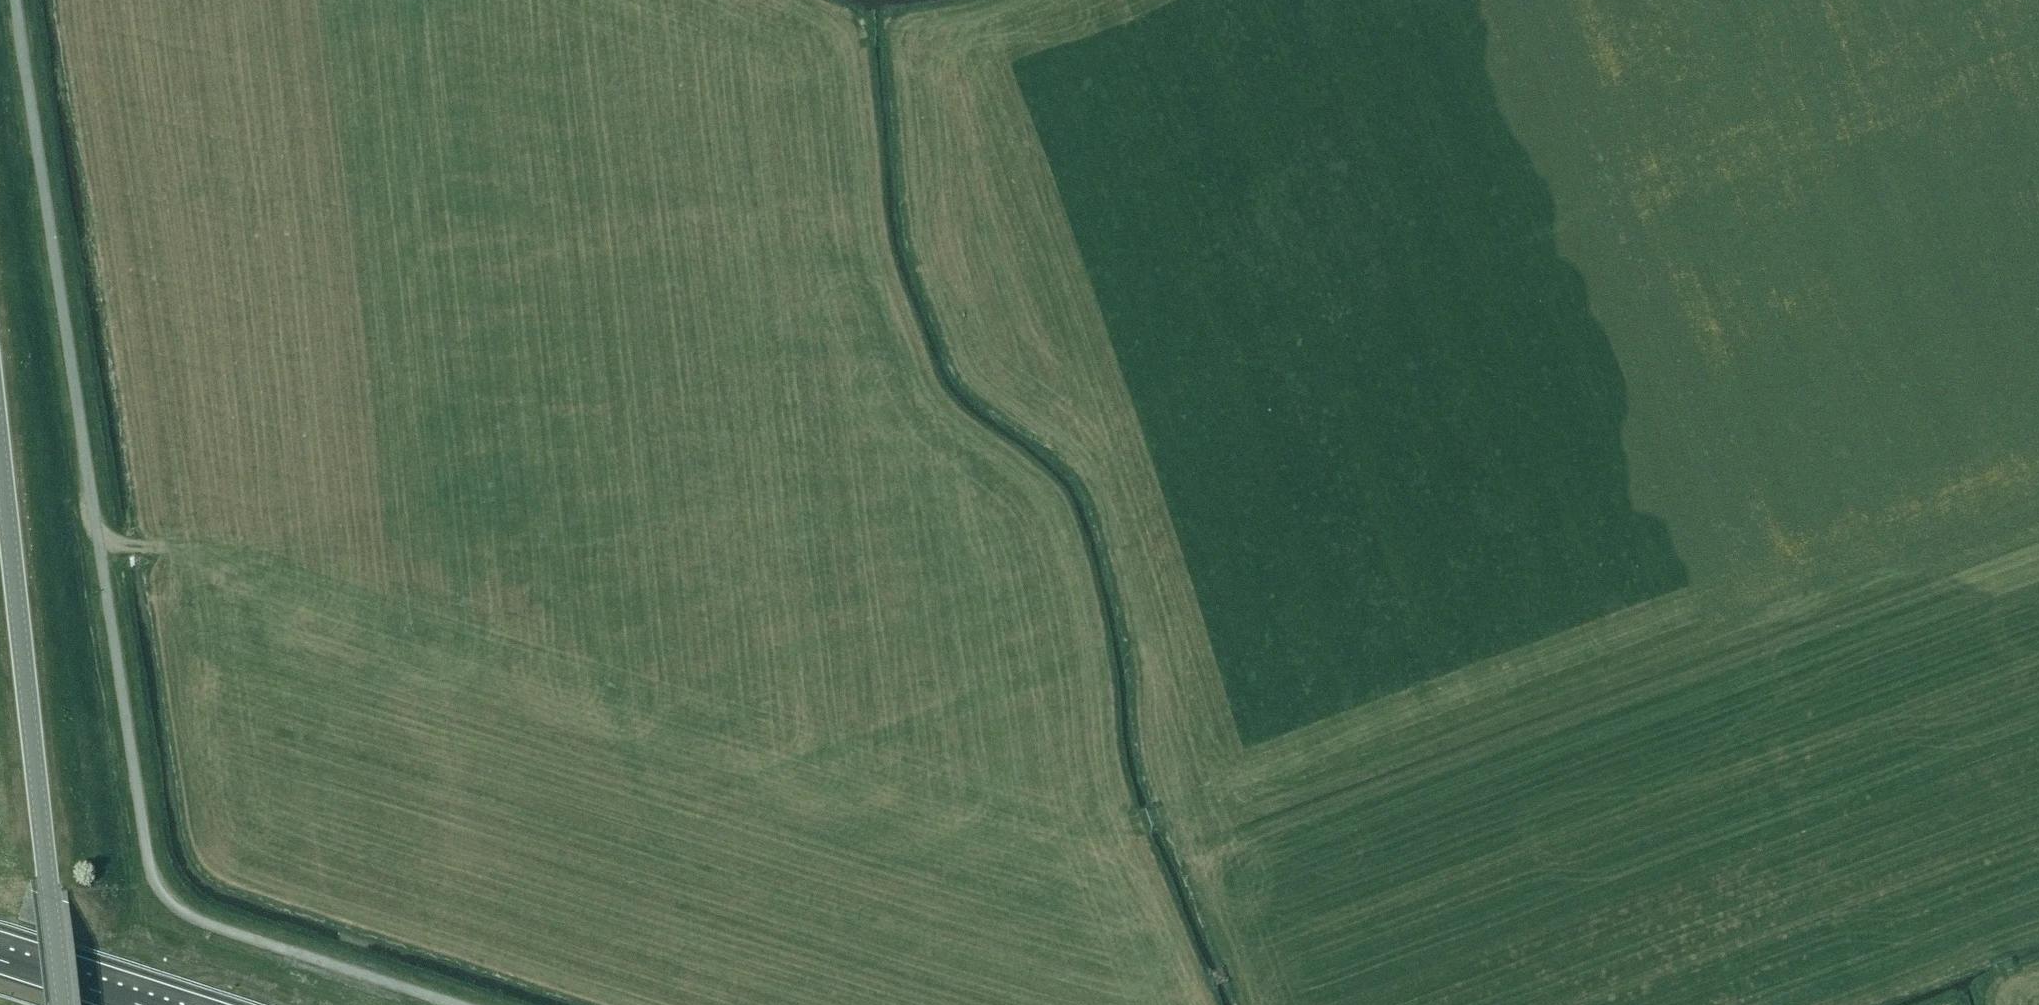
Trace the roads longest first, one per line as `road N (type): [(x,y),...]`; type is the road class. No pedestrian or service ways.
road 1 (tertiary): [(62,1004),(0,456)]
road 2 (motorway): [(140,1004),(0,960)]

